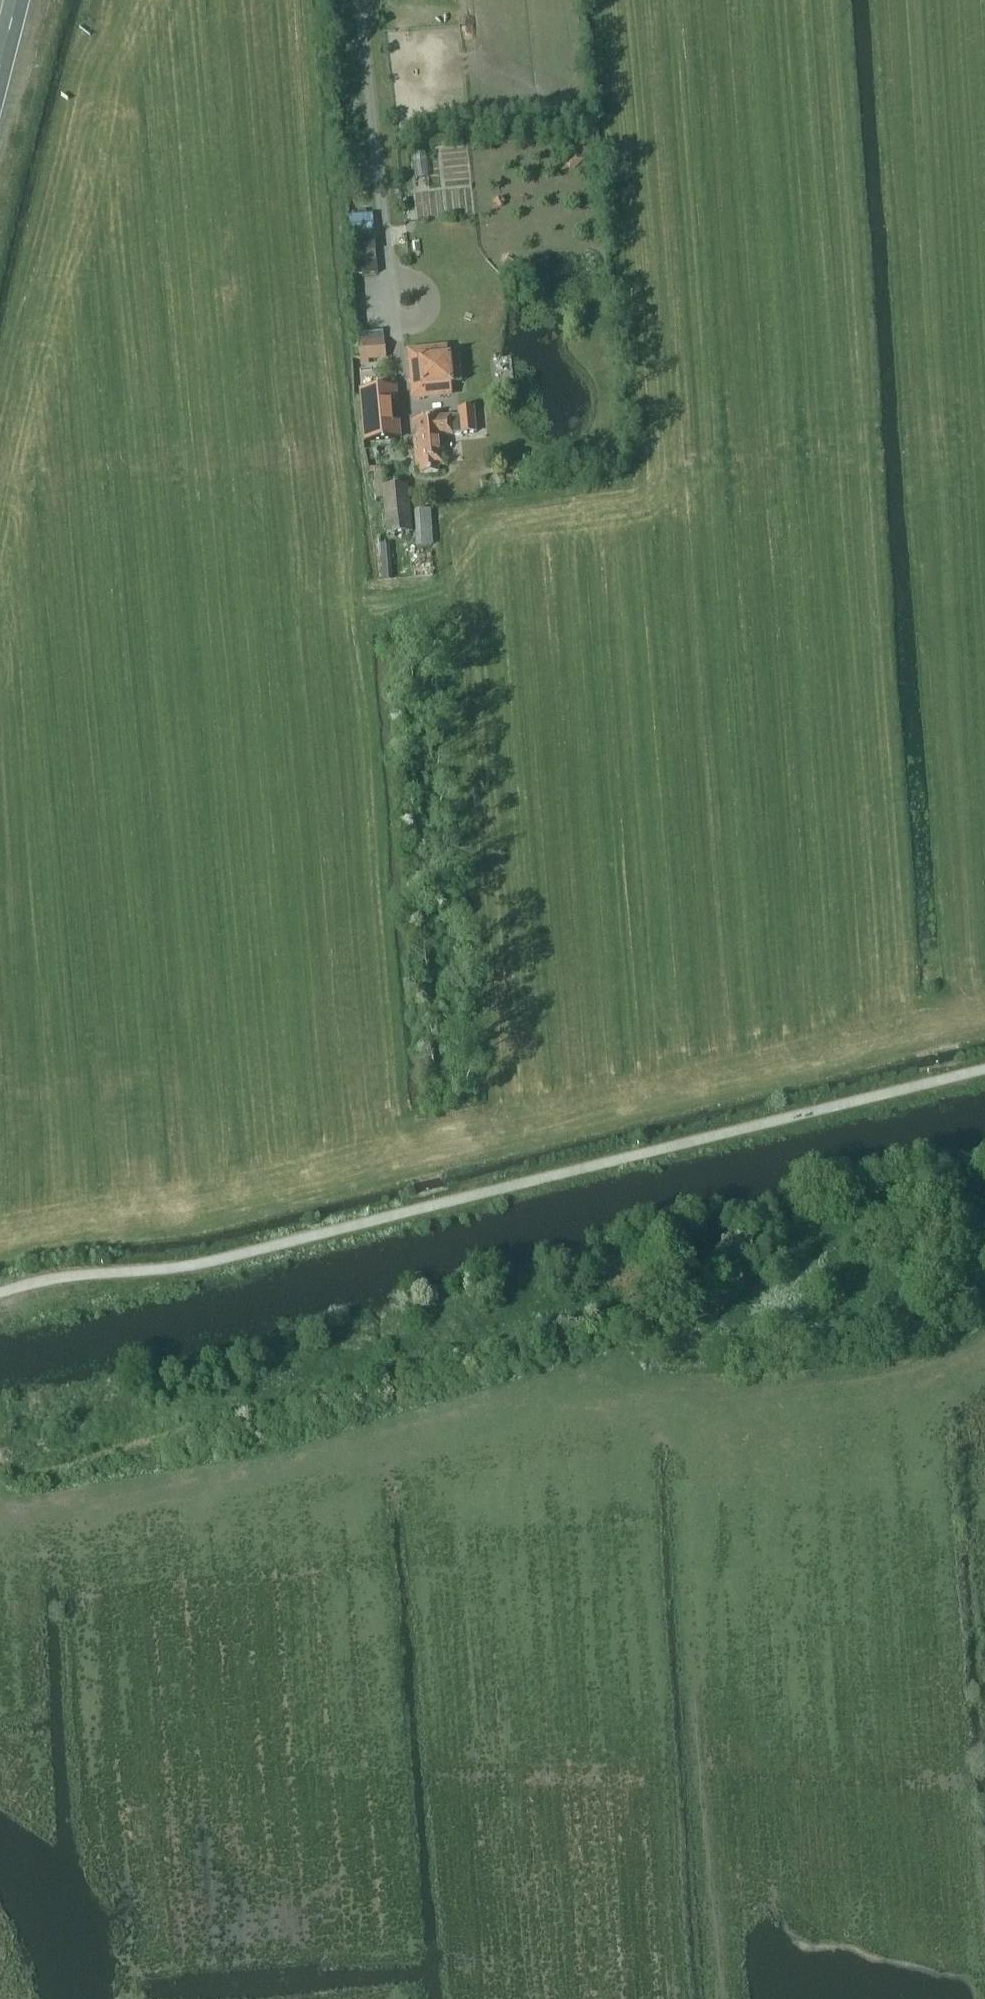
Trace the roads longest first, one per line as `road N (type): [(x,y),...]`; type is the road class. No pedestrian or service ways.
road 1 (track): [(0,1498),(37,1506),(80,1501),(235,1472),(461,1414),(594,1399),(767,1403),(932,1386),(984,1349)]

